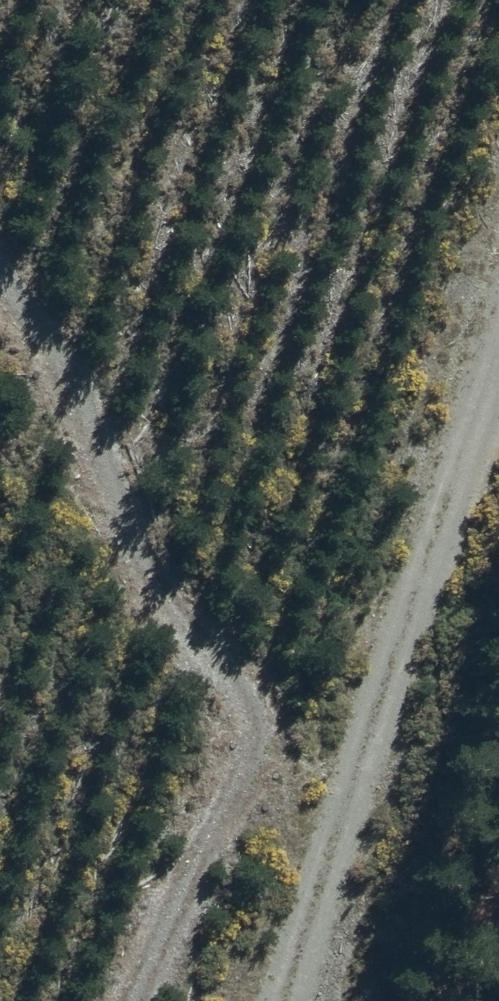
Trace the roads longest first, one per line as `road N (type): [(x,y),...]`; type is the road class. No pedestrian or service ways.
road 1 (track): [(144,1000),(248,767),(253,718),(179,612),(61,352),(0,284)]
road 2 (track): [(303,1000),(498,402)]

